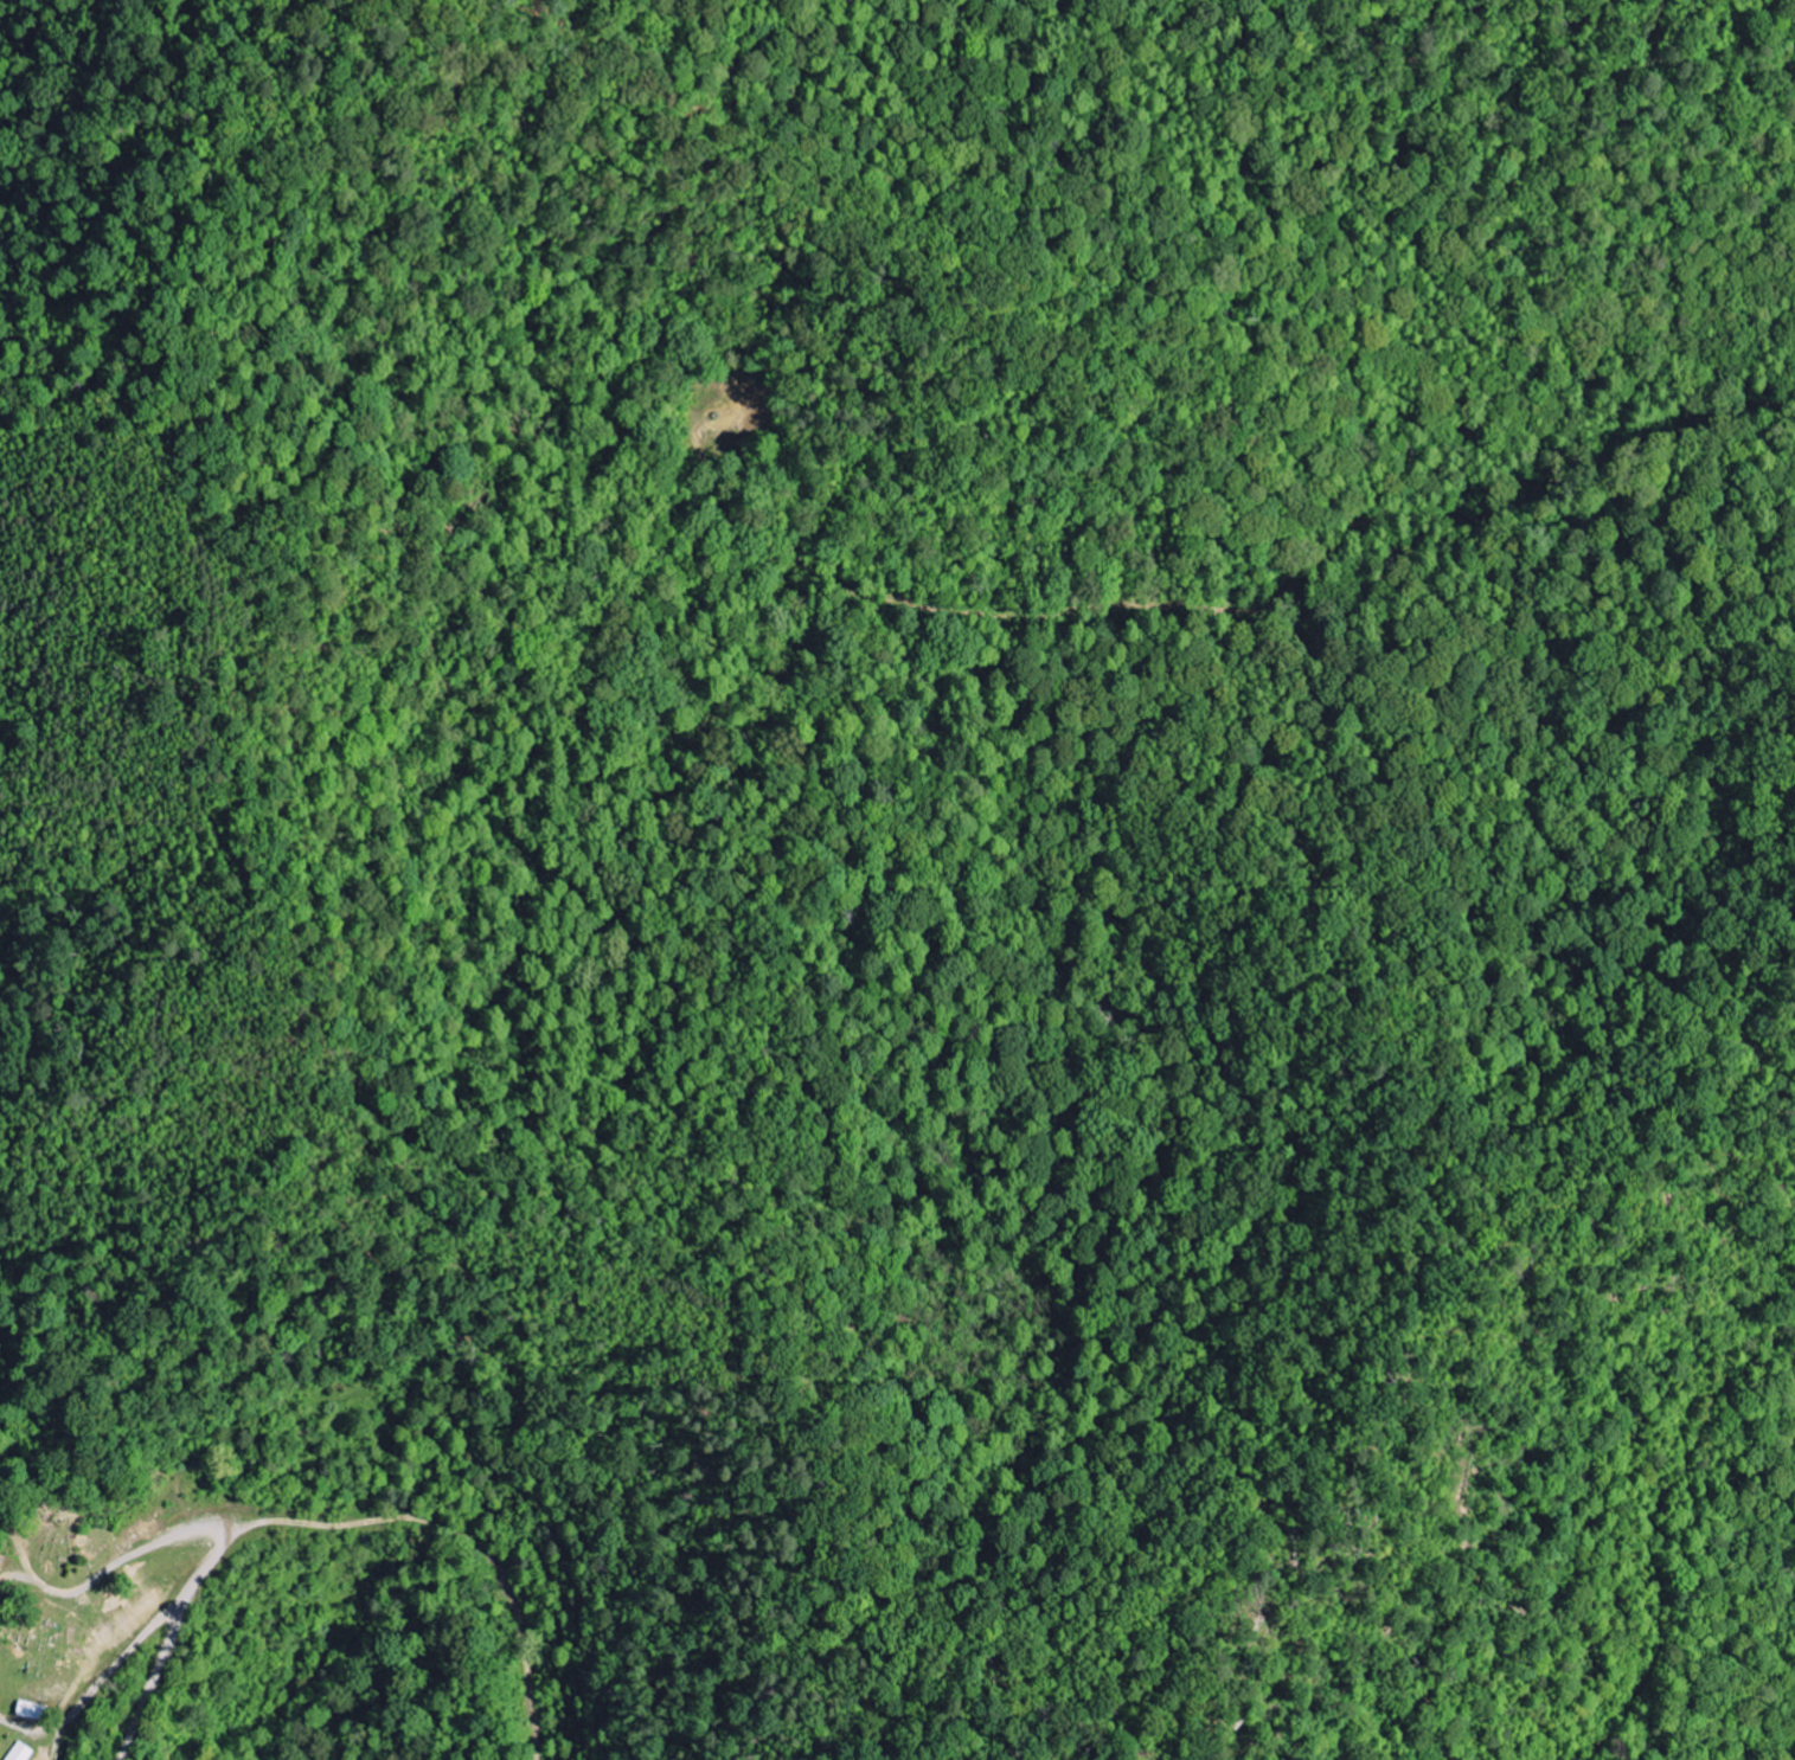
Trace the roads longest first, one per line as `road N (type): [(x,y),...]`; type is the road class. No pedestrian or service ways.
road 1 (residential): [(120,1759),(182,1604),(229,1540),(219,1533),(126,1553),(73,1593),(40,1580)]
road 2 (residential): [(182,1604),(64,1721),(36,1737)]

